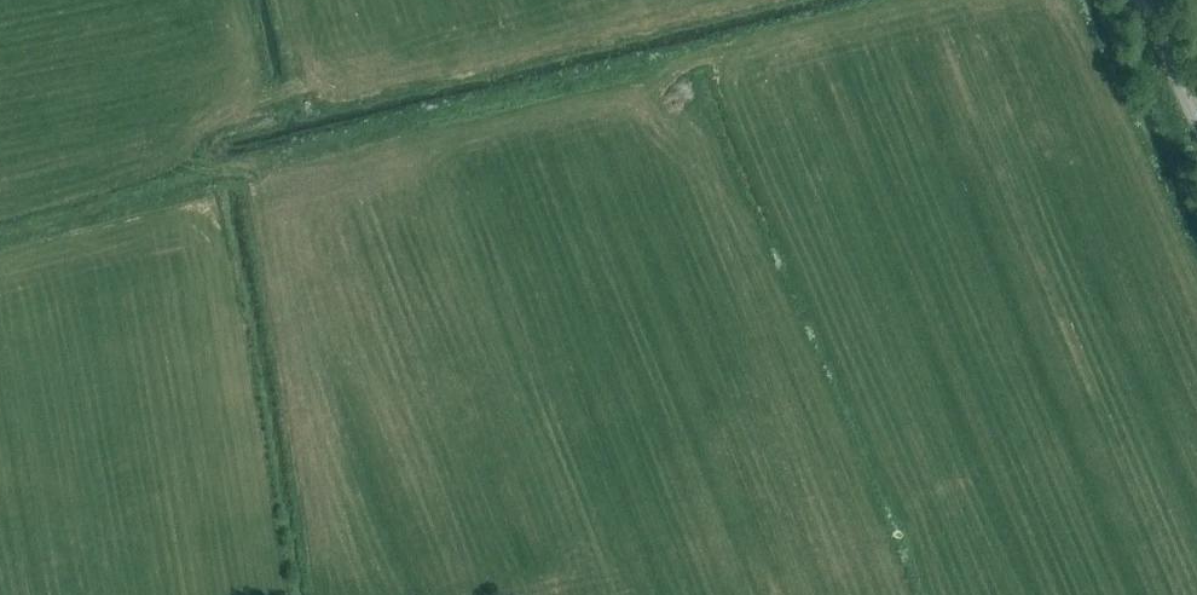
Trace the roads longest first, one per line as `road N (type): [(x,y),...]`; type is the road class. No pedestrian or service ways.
road 1 (unclassified): [(1196,117),(1143,0)]

